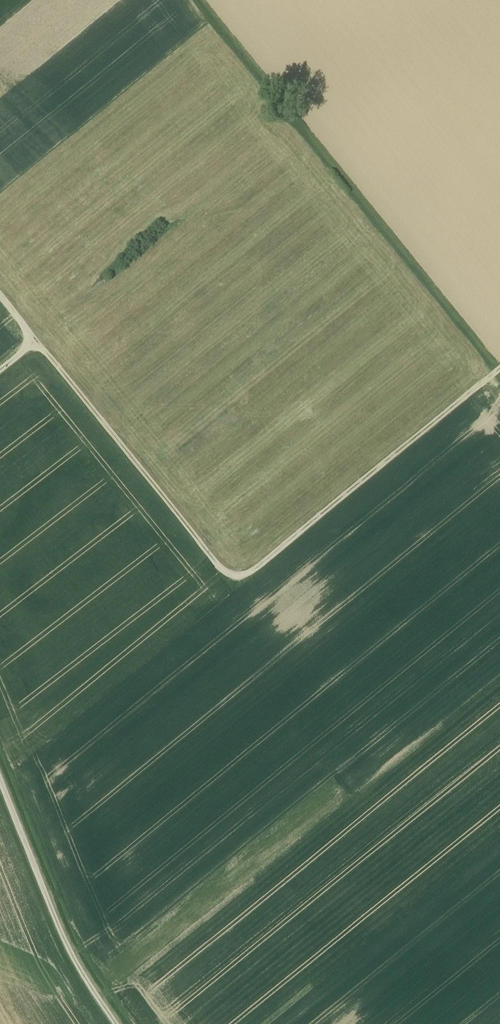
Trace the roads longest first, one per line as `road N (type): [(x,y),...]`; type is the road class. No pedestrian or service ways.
road 1 (track): [(45,350),(239,584),(255,583),(499,376)]
road 2 (track): [(117,1023),(68,940),(0,773)]
road 3 (track): [(0,384),(45,350),(0,295)]

